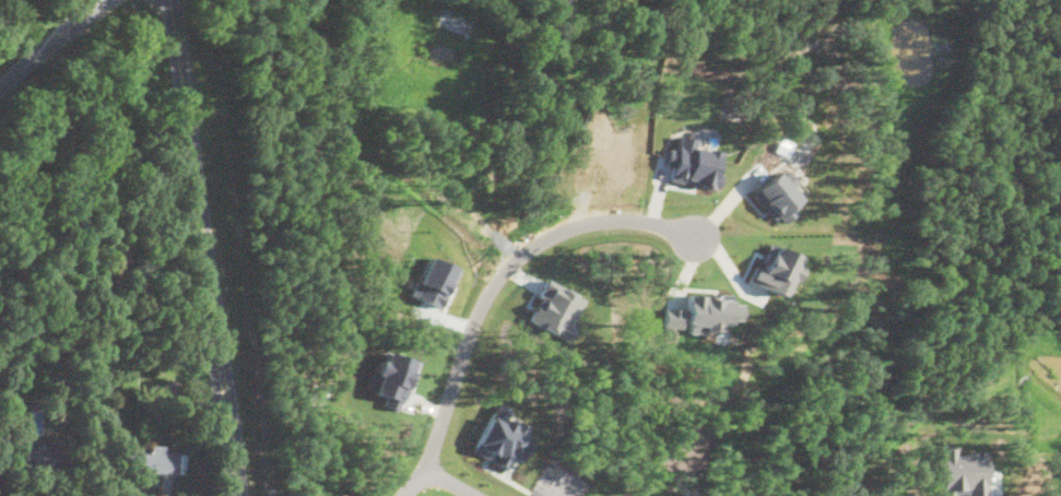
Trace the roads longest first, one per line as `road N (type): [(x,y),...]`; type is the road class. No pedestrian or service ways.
road 1 (tertiary): [(236,495),(169,0)]
road 2 (residential): [(402,495),(432,469),(453,377),(503,270),(543,239),(597,220),(653,221),(687,232)]
road 3 (tertiary): [(102,0),(0,85)]

